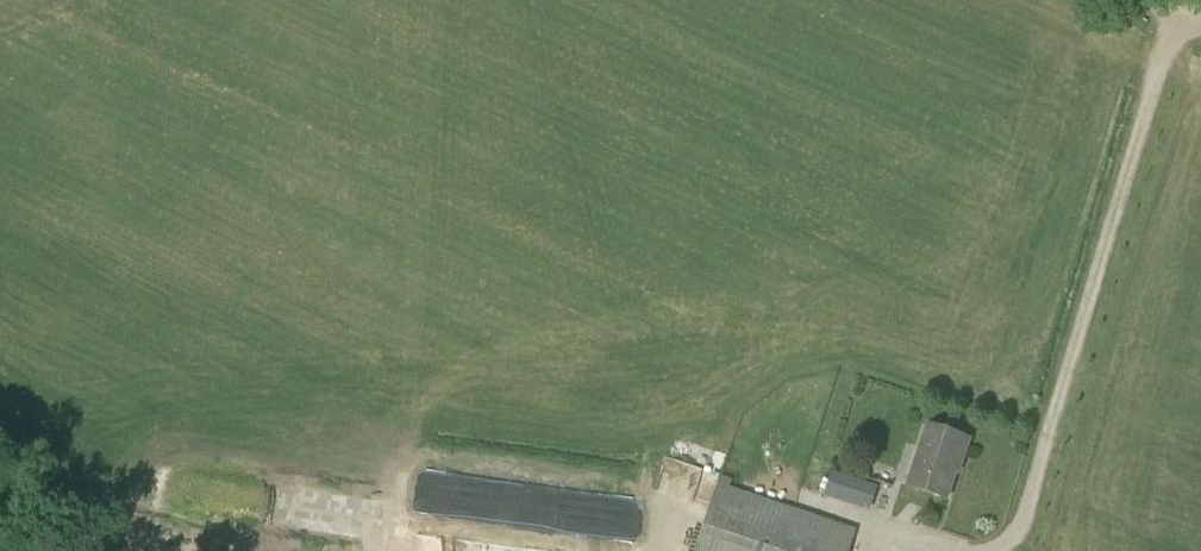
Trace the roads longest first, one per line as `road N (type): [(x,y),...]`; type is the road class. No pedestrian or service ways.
road 1 (track): [(1174,8),(1024,516),(1008,541),(985,550)]

